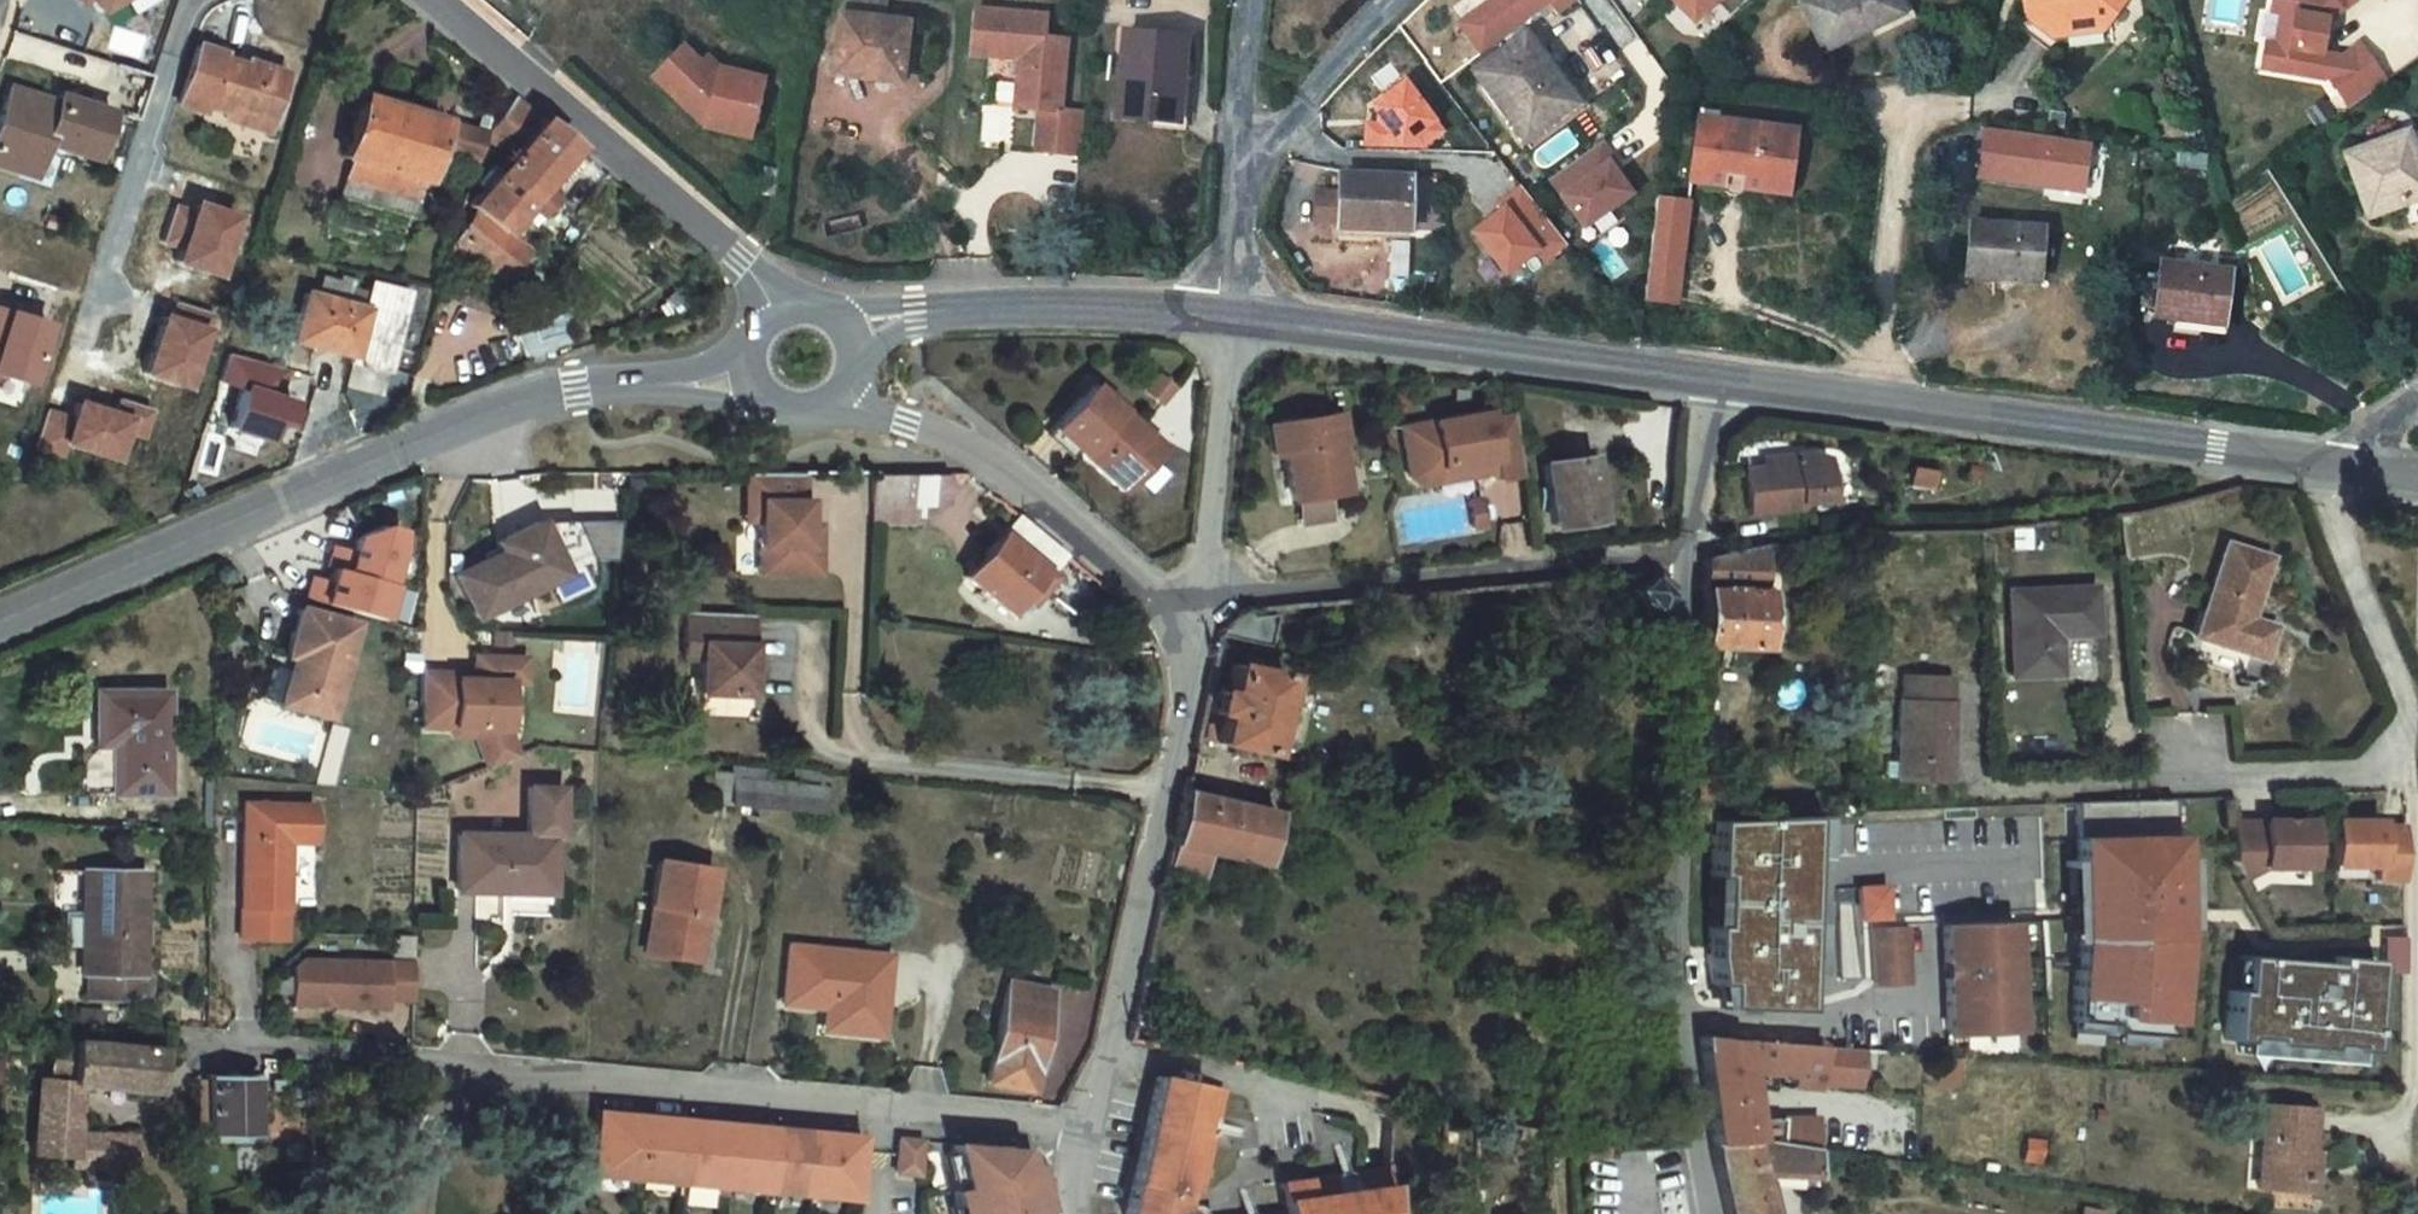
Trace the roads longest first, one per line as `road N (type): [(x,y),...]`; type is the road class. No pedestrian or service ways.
road 1 (tertiary): [(756,367),(690,385),(554,391),(0,631)]
road 2 (residential): [(1709,1213),(1680,1060),(1669,932),(1682,555)]
road 3 (tertiary): [(2338,465),(1701,385)]
road 4 (residential): [(480,1073),(1089,1129)]
road 5 (residential): [(2338,465),(2331,507),(2404,687),(2399,755),(2364,768),(2175,774)]
road 6 (residential): [(1191,617),(1162,818),(1089,1129)]
road 7 (residential): [(1191,617),(1682,555)]
road 8 (tertiary): [(786,305),(740,254),(426,0)]
road 9 (tertiary): [(1701,385),(1238,318)]
road 10 (residential): [(1191,617),(942,438),(862,416),(834,398)]
road 11 (tertiary): [(1238,318),(1018,305),(910,315),(857,334)]
road 12 (unclassified): [(1238,318),(1191,617)]
road 13 (residential): [(480,1073),(225,1049)]
road 14 (residential): [(1241,168),(1404,0)]
road 15 (residential): [(1701,385),(1682,555)]
road 16 (residential): [(1253,0),(1241,168)]
road 17 (residential): [(417,1213),(480,1073)]
road 18 (residential): [(1241,168),(1238,318)]

